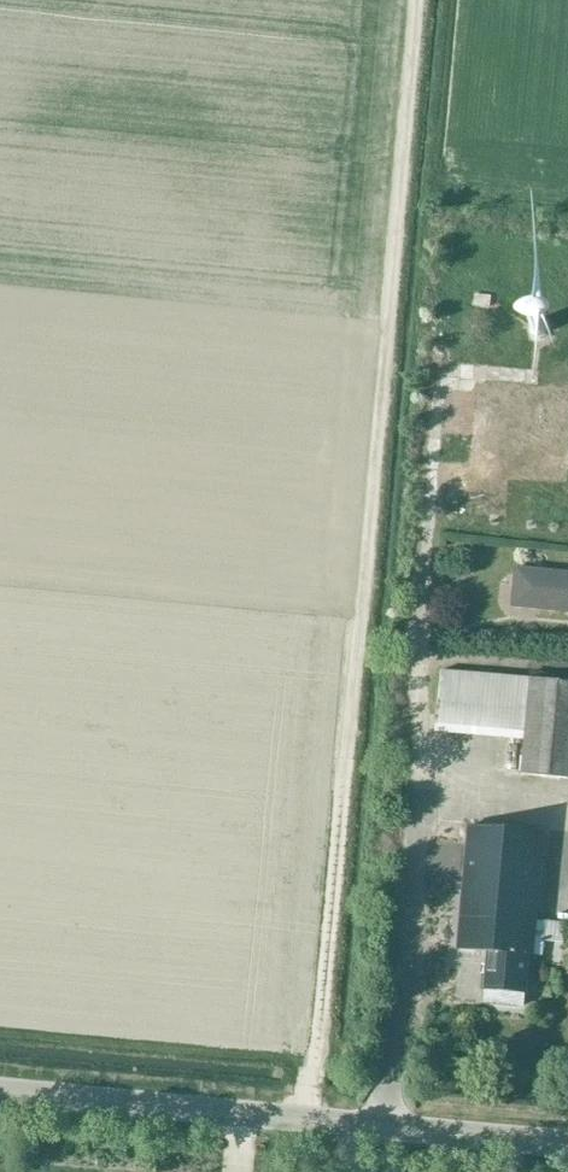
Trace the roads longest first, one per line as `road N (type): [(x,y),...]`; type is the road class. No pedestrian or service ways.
road 1 (track): [(416,0),(314,1124)]
road 2 (unclassified): [(567,1147),(0,1094)]

